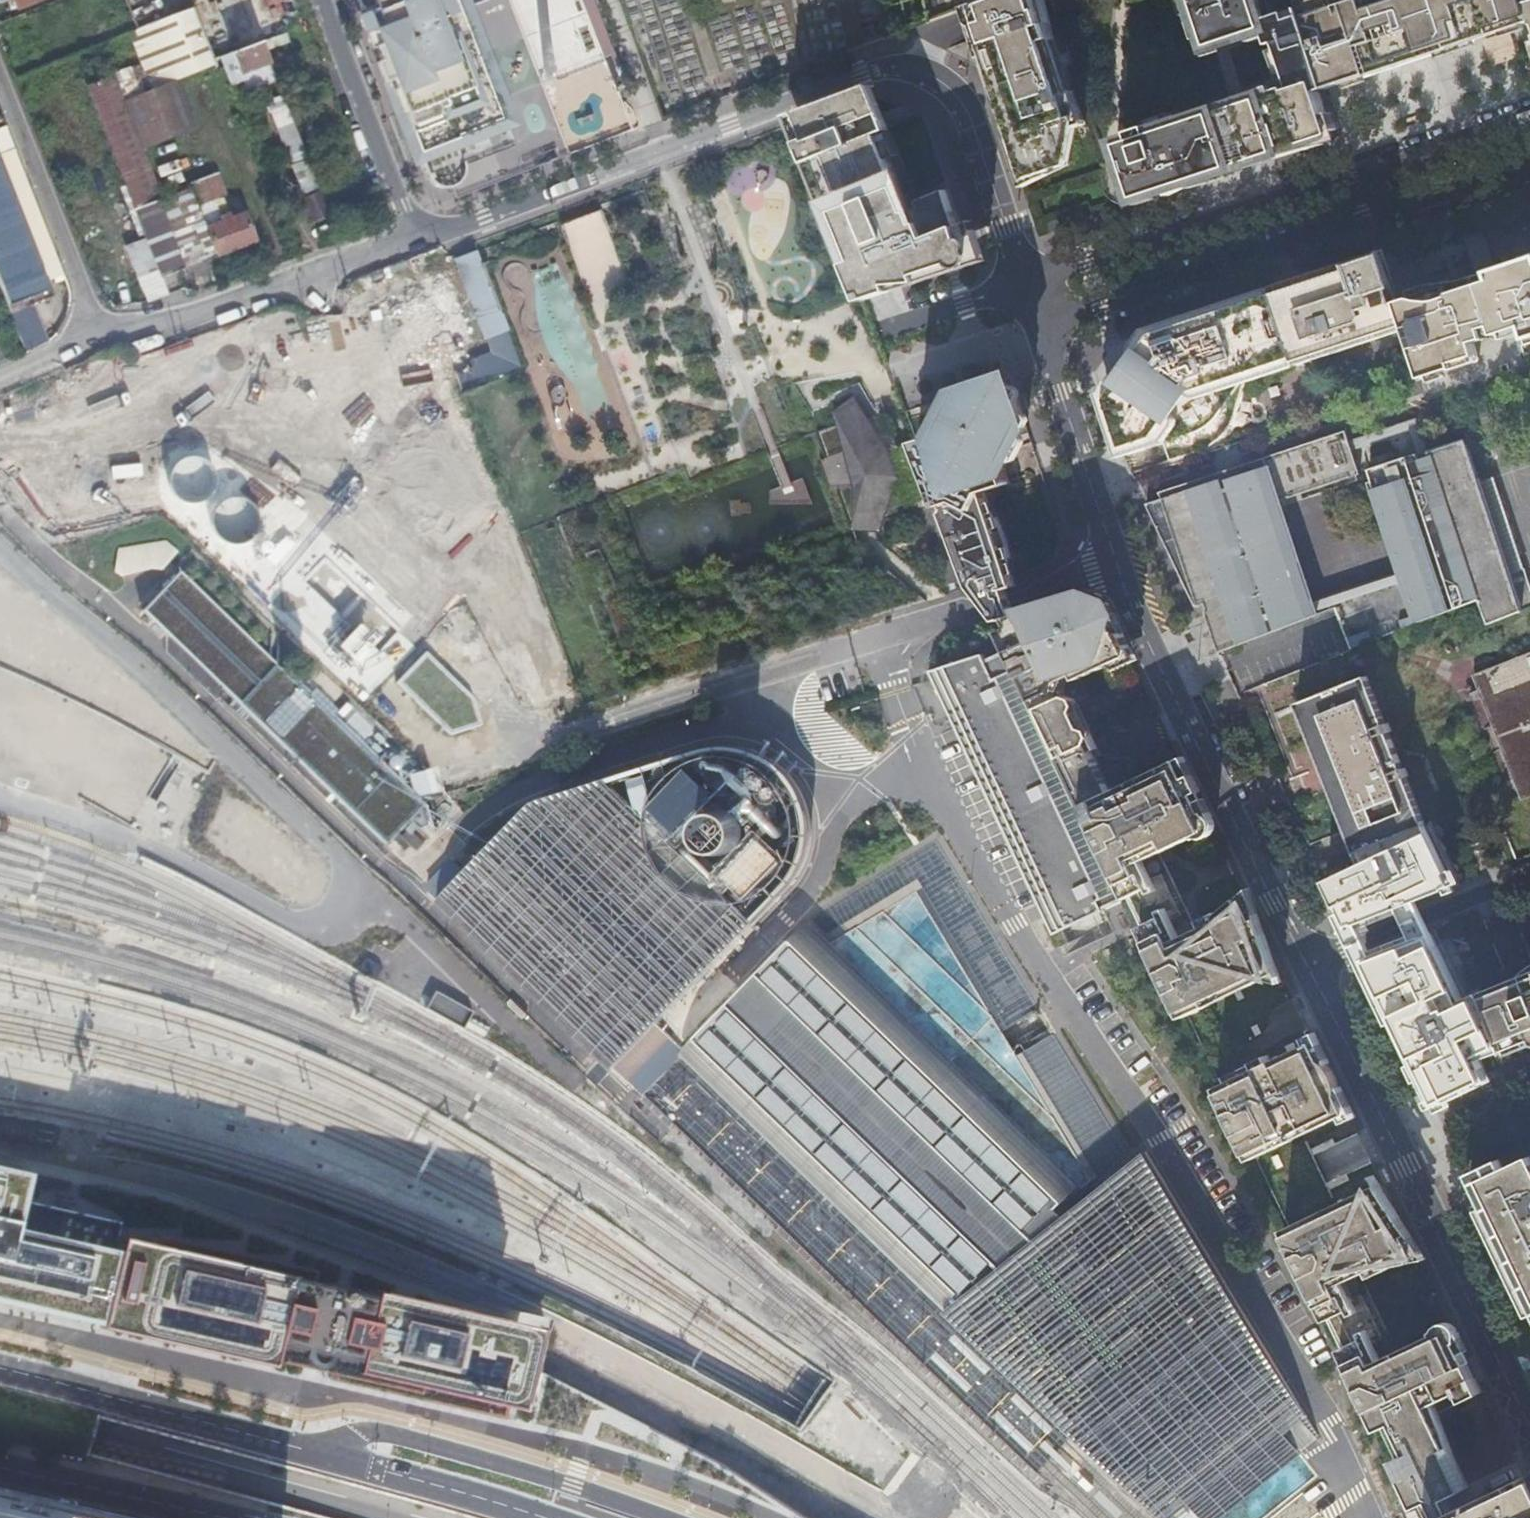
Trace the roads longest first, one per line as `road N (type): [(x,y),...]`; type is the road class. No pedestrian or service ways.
road 1 (residential): [(1025,283),(968,114),(931,75),(899,70),(862,76),(461,225),(414,235)]
road 2 (residential): [(473,742),(514,746),(588,727),(1118,564)]
road 3 (residential): [(1529,118),(1025,283)]
road 4 (residential): [(1529,1434),(1308,965)]
road 5 (residential): [(1040,325),(1529,170)]
road 6 (residential): [(1308,965),(1155,667),(1118,564)]
road 7 (motorway): [(390,1517),(0,1420)]
road 8 (primary): [(662,1517),(388,1434),(359,1433),(323,1455)]
road 9 (primary): [(323,1455),(0,1371)]
road 10 (residential): [(414,235),(185,320),(99,337)]
road 11 (residential): [(0,83),(99,337)]
road 12 (residential): [(1118,564),(1040,325)]
road 13 (residential): [(414,235),(325,0)]
road 14 (primary): [(0,1462),(244,1517)]
road 15 (residential): [(1308,965),(1529,874)]
road 16 (primary): [(549,1517),(323,1455)]
road 17 (residential): [(1025,283),(879,333)]

